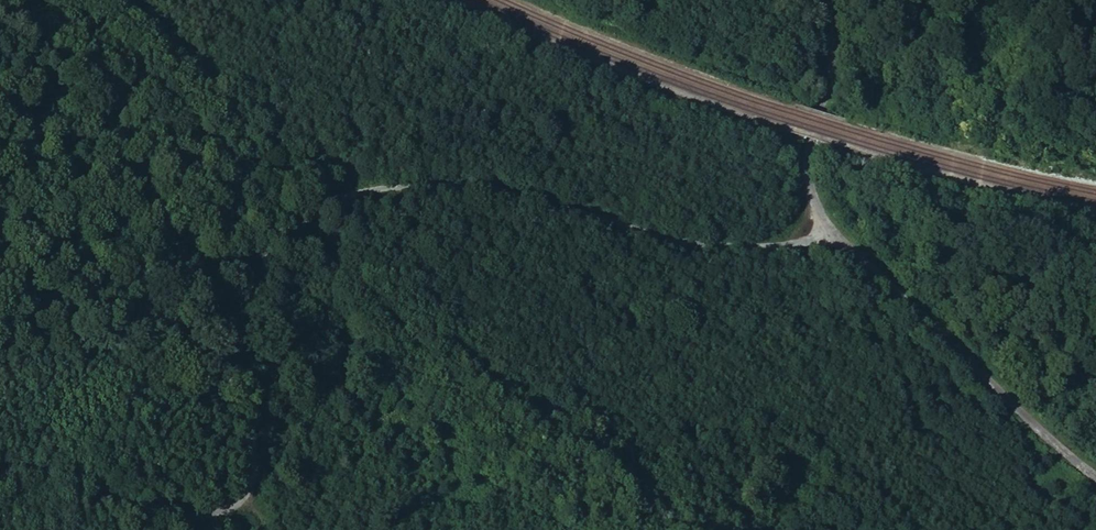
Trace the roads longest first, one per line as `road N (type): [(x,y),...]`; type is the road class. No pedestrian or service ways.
road 1 (track): [(819,214),(808,242),(726,247),(487,190),(355,191),(284,238),(243,306),(238,388),(256,475),(240,504),(184,520),(150,515),(63,472),(25,469),(0,481)]
road 2 (unclassified): [(825,0),(831,50),(806,177),(819,214),(897,297),(1095,476)]
road 3 (track): [(291,232),(650,529)]
road 4 (track): [(266,261),(201,257),(143,204),(90,116),(0,51)]

